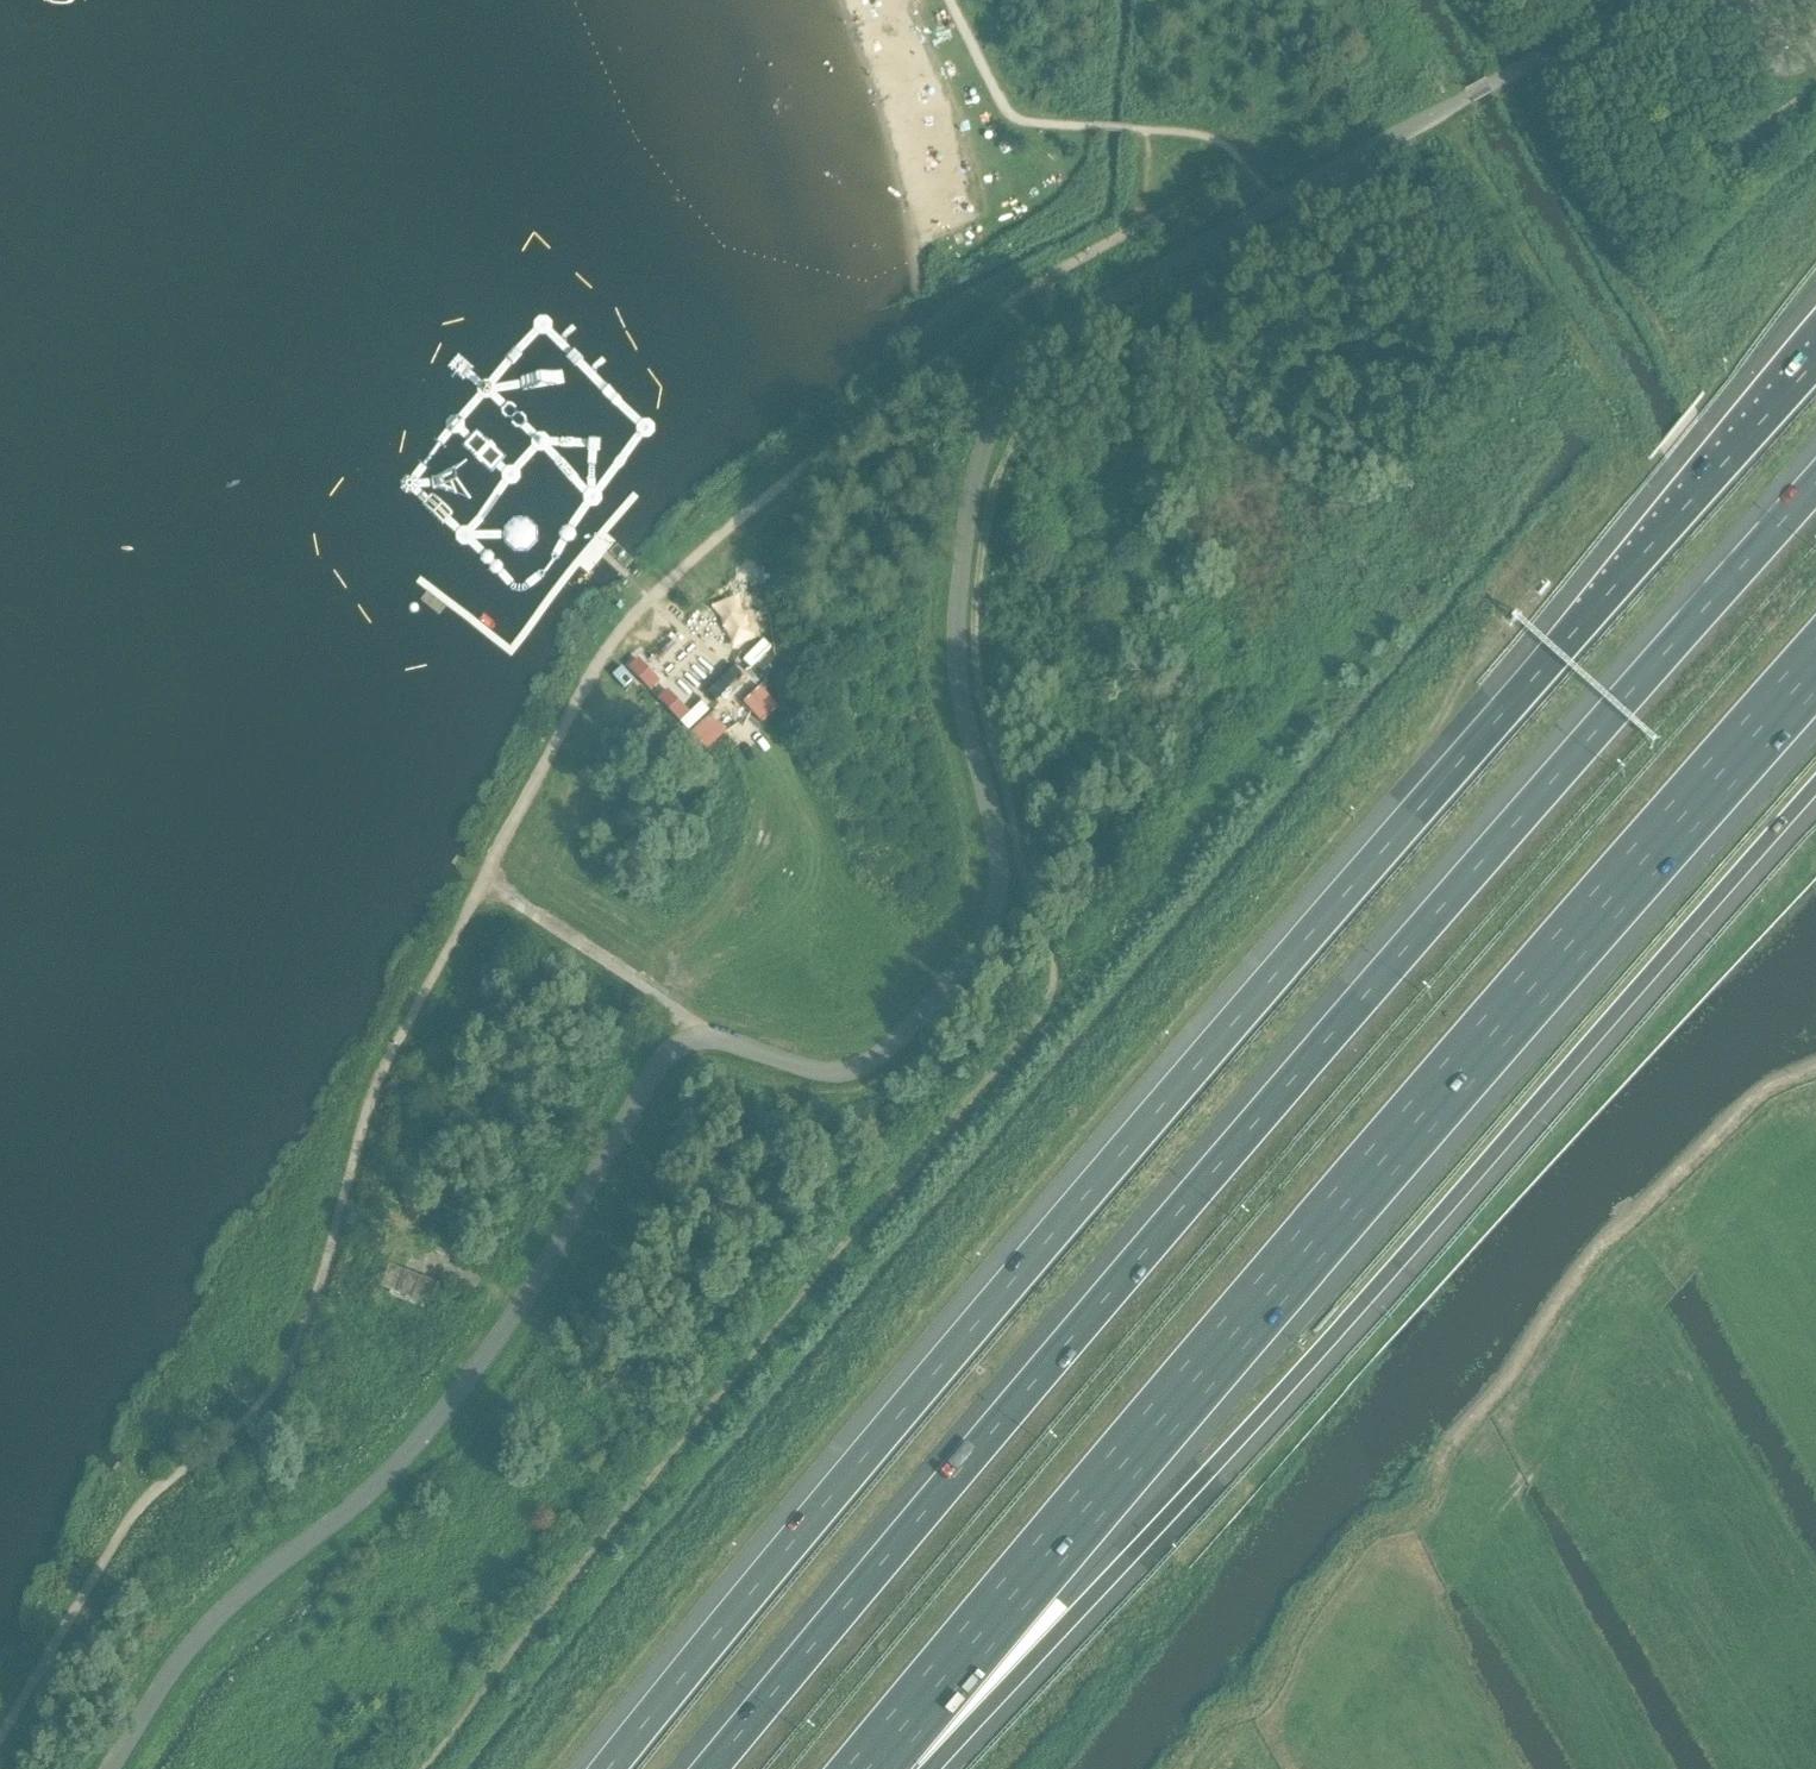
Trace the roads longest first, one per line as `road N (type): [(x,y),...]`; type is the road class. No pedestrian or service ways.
road 1 (motorway): [(1815,362),(1386,842),(604,1768)]
road 2 (motorway): [(1815,485),(1218,1162),(710,1768)]
road 3 (motorway): [(866,1768),(1815,665)]
road 4 (motorway): [(874,1768),(1074,1615),(1363,1304),(1815,793)]

